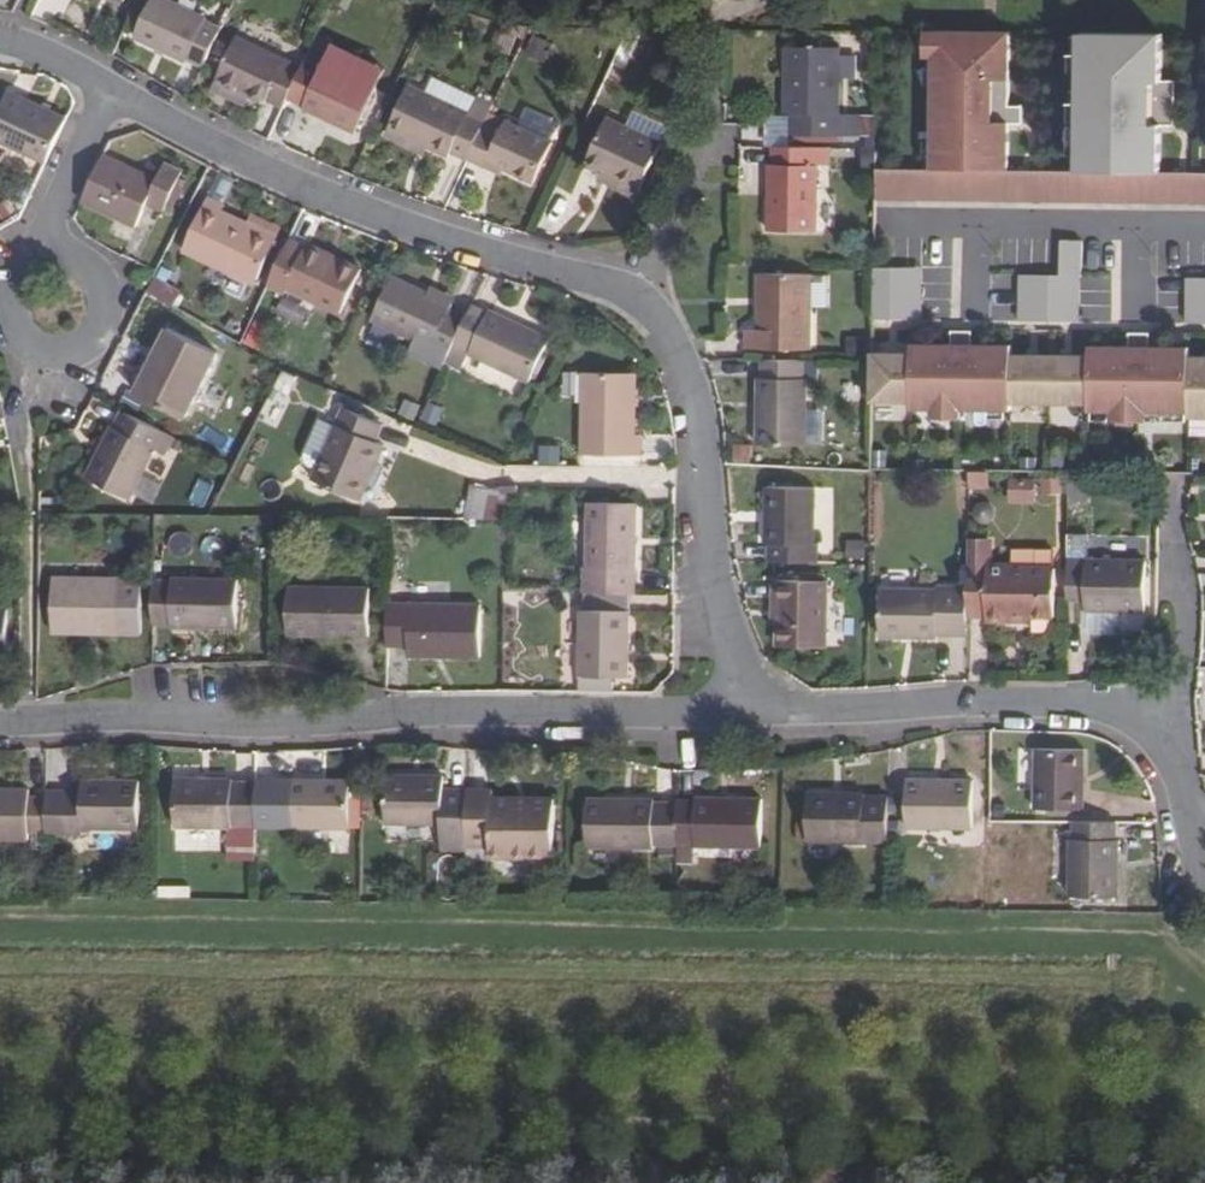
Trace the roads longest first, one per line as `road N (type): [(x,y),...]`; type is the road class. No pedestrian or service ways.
road 1 (track): [(0,934),(1161,941),(1204,973)]
road 2 (residential): [(0,724),(759,711)]
road 3 (residential): [(632,296),(286,183),(107,89)]
road 4 (residential): [(759,711),(717,597),(693,411),(670,337),(632,296)]
road 5 (residential): [(759,711),(1056,699),(1111,706),(1155,728)]
road 6 (residential): [(26,264),(10,294),(17,328),(43,349),(77,348),(103,325),(108,292),(90,263),(58,252)]
road 7 (residential): [(1155,728),(1185,631),(1177,487)]
road 8 (residential): [(715,140),(632,296)]
road 9 (residential): [(107,89),(52,210),(58,252)]
road 10 (residential): [(1155,728),(1180,772),(1204,875)]

